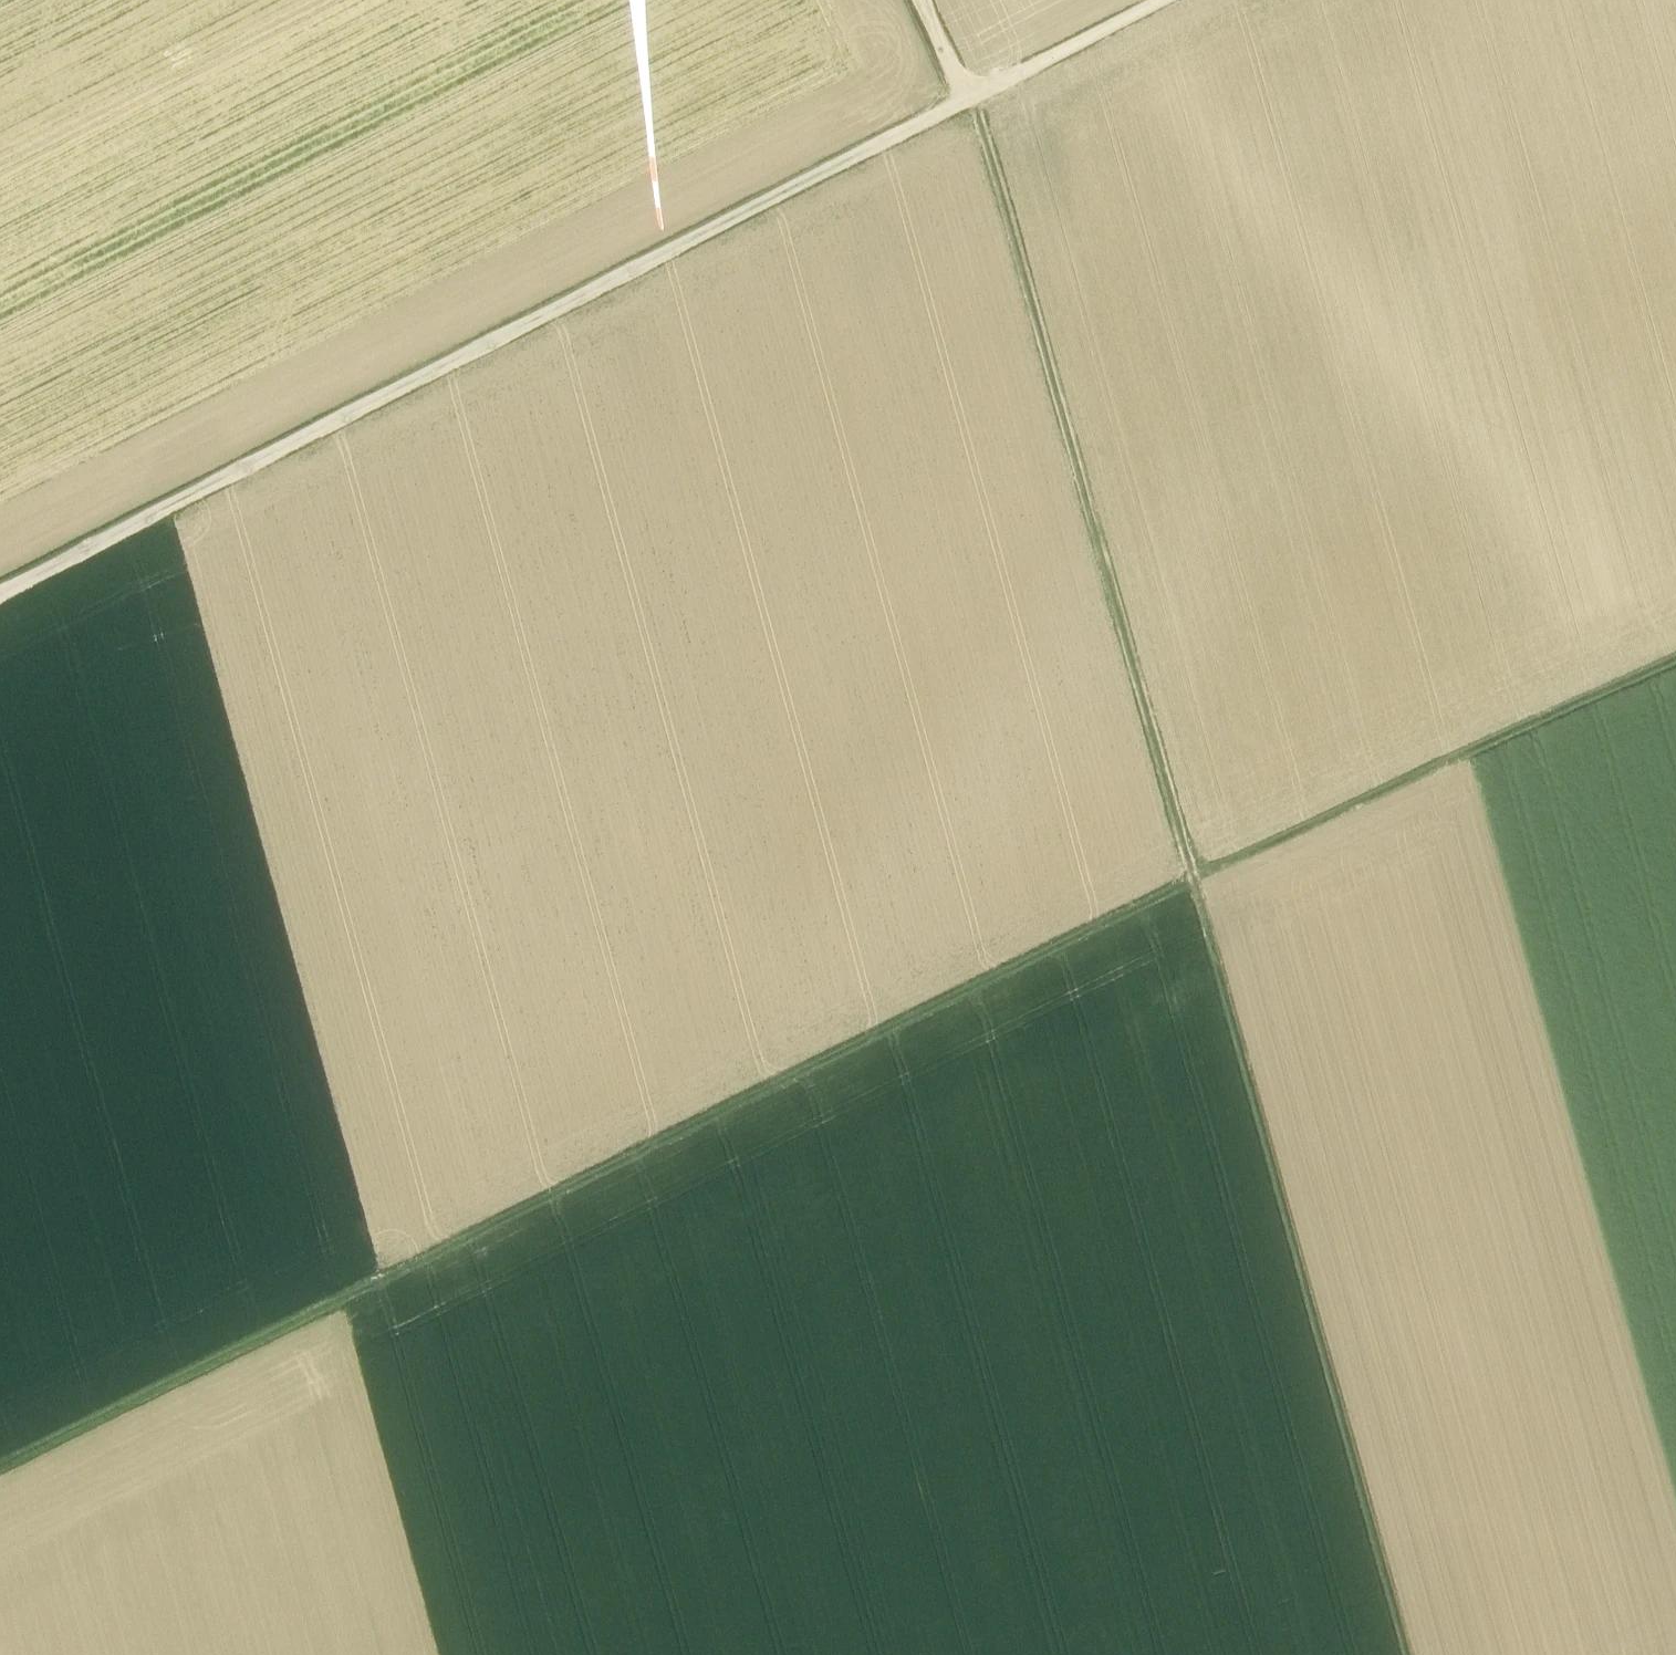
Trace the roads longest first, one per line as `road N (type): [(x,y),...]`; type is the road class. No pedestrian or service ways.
road 1 (track): [(0,1465),(1188,878),(969,99)]
road 2 (track): [(1675,661),(1188,878),(1400,1654)]
road 3 (track): [(969,99),(0,594)]
road 4 (track): [(1163,0),(969,99)]

